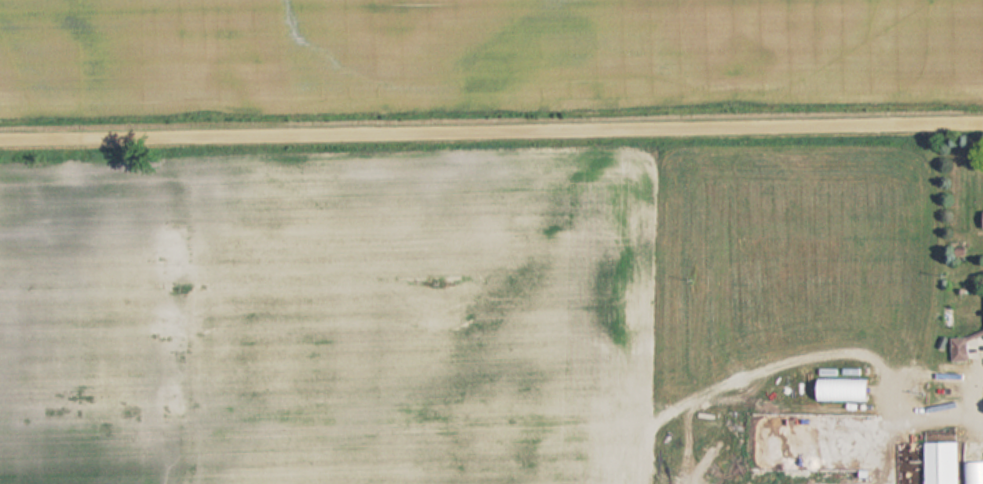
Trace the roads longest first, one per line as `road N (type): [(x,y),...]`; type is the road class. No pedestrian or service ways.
road 1 (residential): [(0,141),(982,124)]

